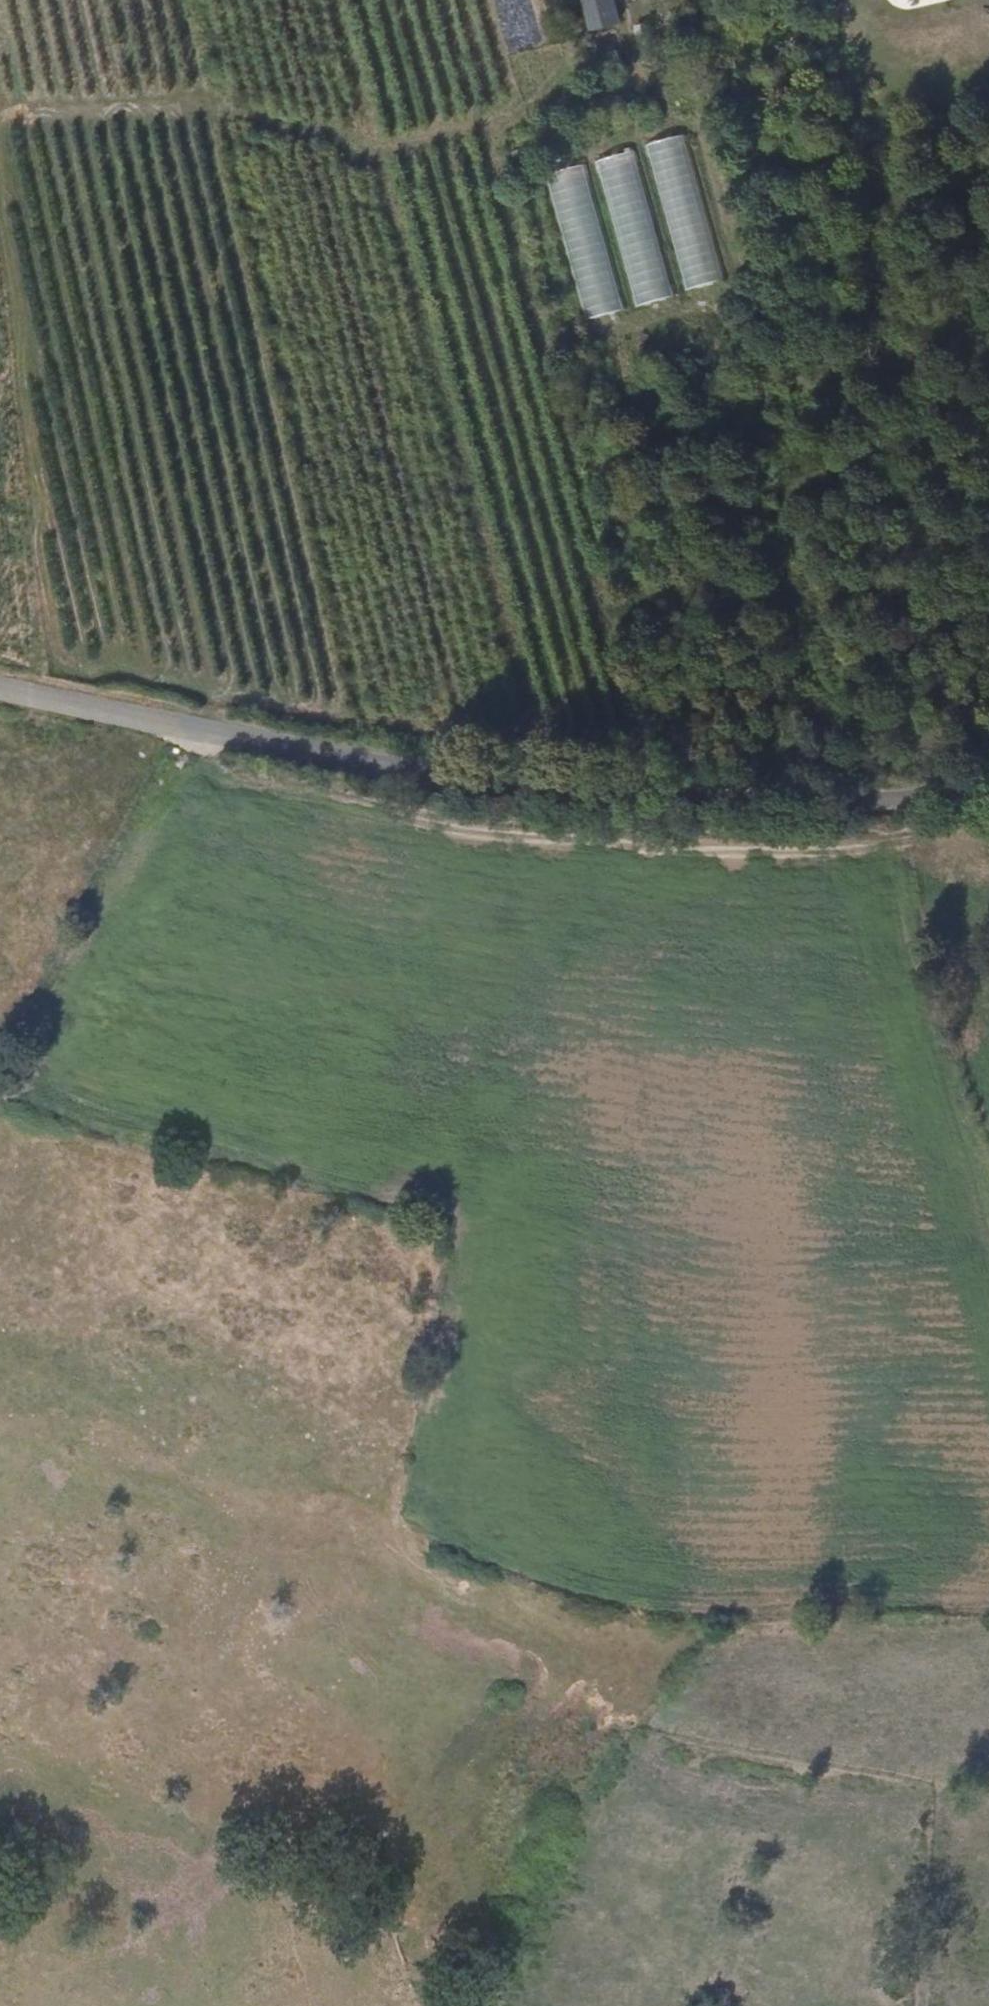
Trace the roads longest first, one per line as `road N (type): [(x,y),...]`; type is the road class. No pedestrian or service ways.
road 1 (residential): [(988,807),(630,804),(399,767),(0,683)]

